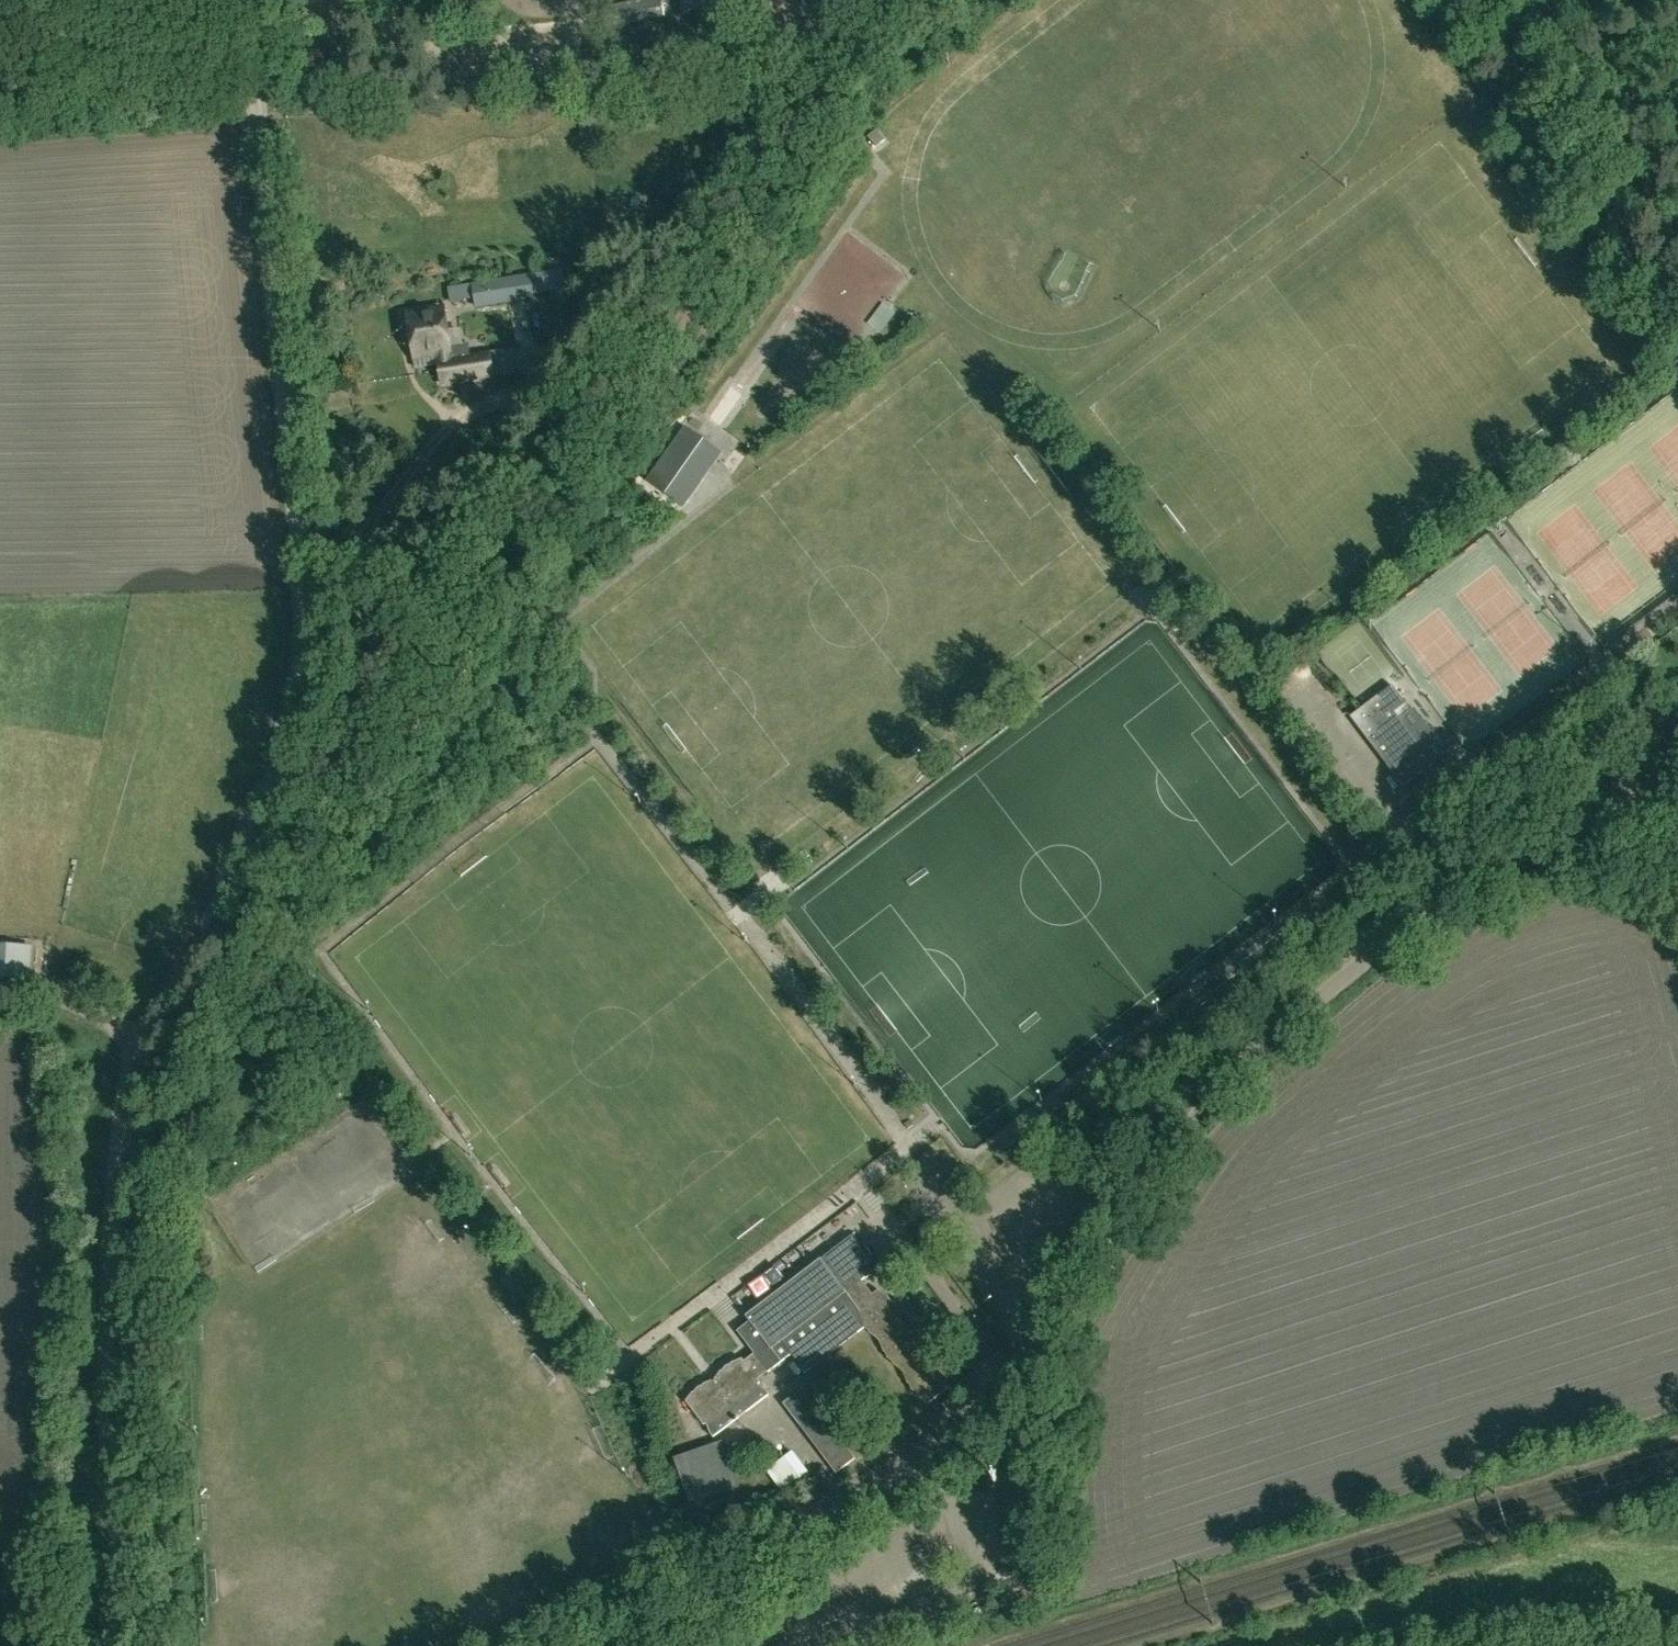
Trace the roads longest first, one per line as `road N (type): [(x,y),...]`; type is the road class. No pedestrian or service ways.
road 1 (unclassified): [(112,1645),(109,1398),(122,1119),(150,1025),(271,759),(300,642),(299,530),(255,0)]
road 2 (unclassified): [(628,1645),(888,1491),(989,1417),(1063,1335),(1198,1113),(1372,955),(1476,879),(1677,784)]
road 3 (track): [(1677,1616),(1552,1618),(1390,1645)]
road 4 (track): [(150,1025),(75,994),(0,990)]

